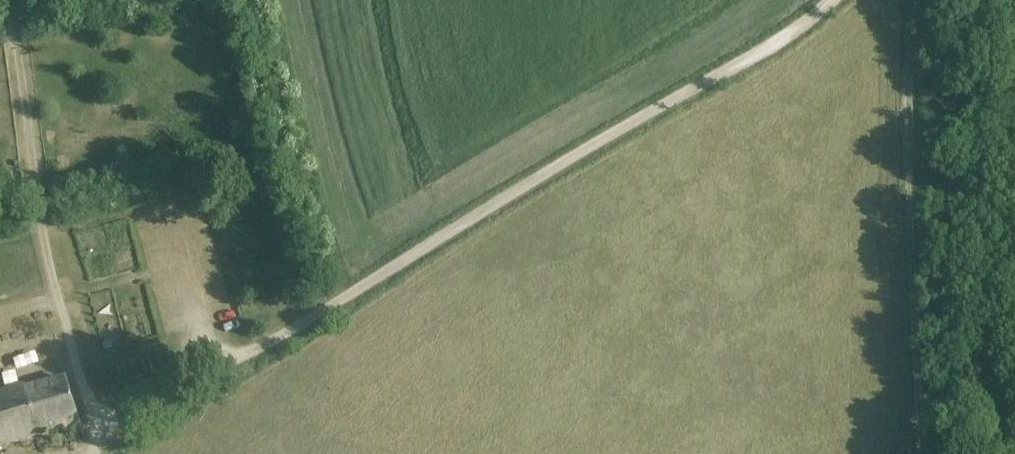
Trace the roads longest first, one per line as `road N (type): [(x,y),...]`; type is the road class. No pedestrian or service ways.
road 1 (track): [(840,0),(355,295),(98,436)]
road 2 (track): [(922,453),(911,0)]
road 3 (track): [(16,0),(47,264),(98,436)]

